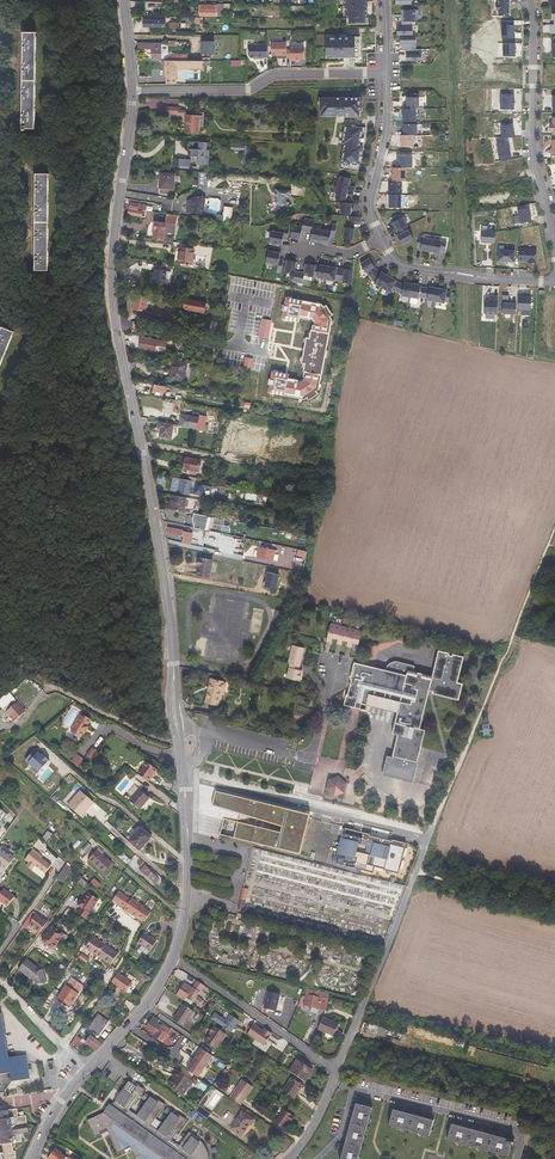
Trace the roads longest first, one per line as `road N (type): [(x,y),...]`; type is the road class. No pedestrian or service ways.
road 1 (tertiary): [(182,772),(167,577),(112,291),(132,90)]
road 2 (residential): [(182,772),(429,838)]
road 3 (residential): [(132,90),(246,93),(312,79),(384,77)]
road 4 (residential): [(530,0),(532,151),(554,242)]
road 5 (residential): [(332,1071),(171,959)]
road 6 (tertiary): [(171,959),(187,897),(182,772)]
road 7 (residential): [(382,238),(402,264),(554,280)]
road 8 (track): [(35,677),(179,743)]
road 9 (track): [(500,660),(554,524)]
road 10 (residential): [(384,99),(368,208),(382,238)]
road 11 (tertiary): [(87,1069),(134,1018),(171,959)]
road 12 (residential): [(0,980),(87,1069)]

